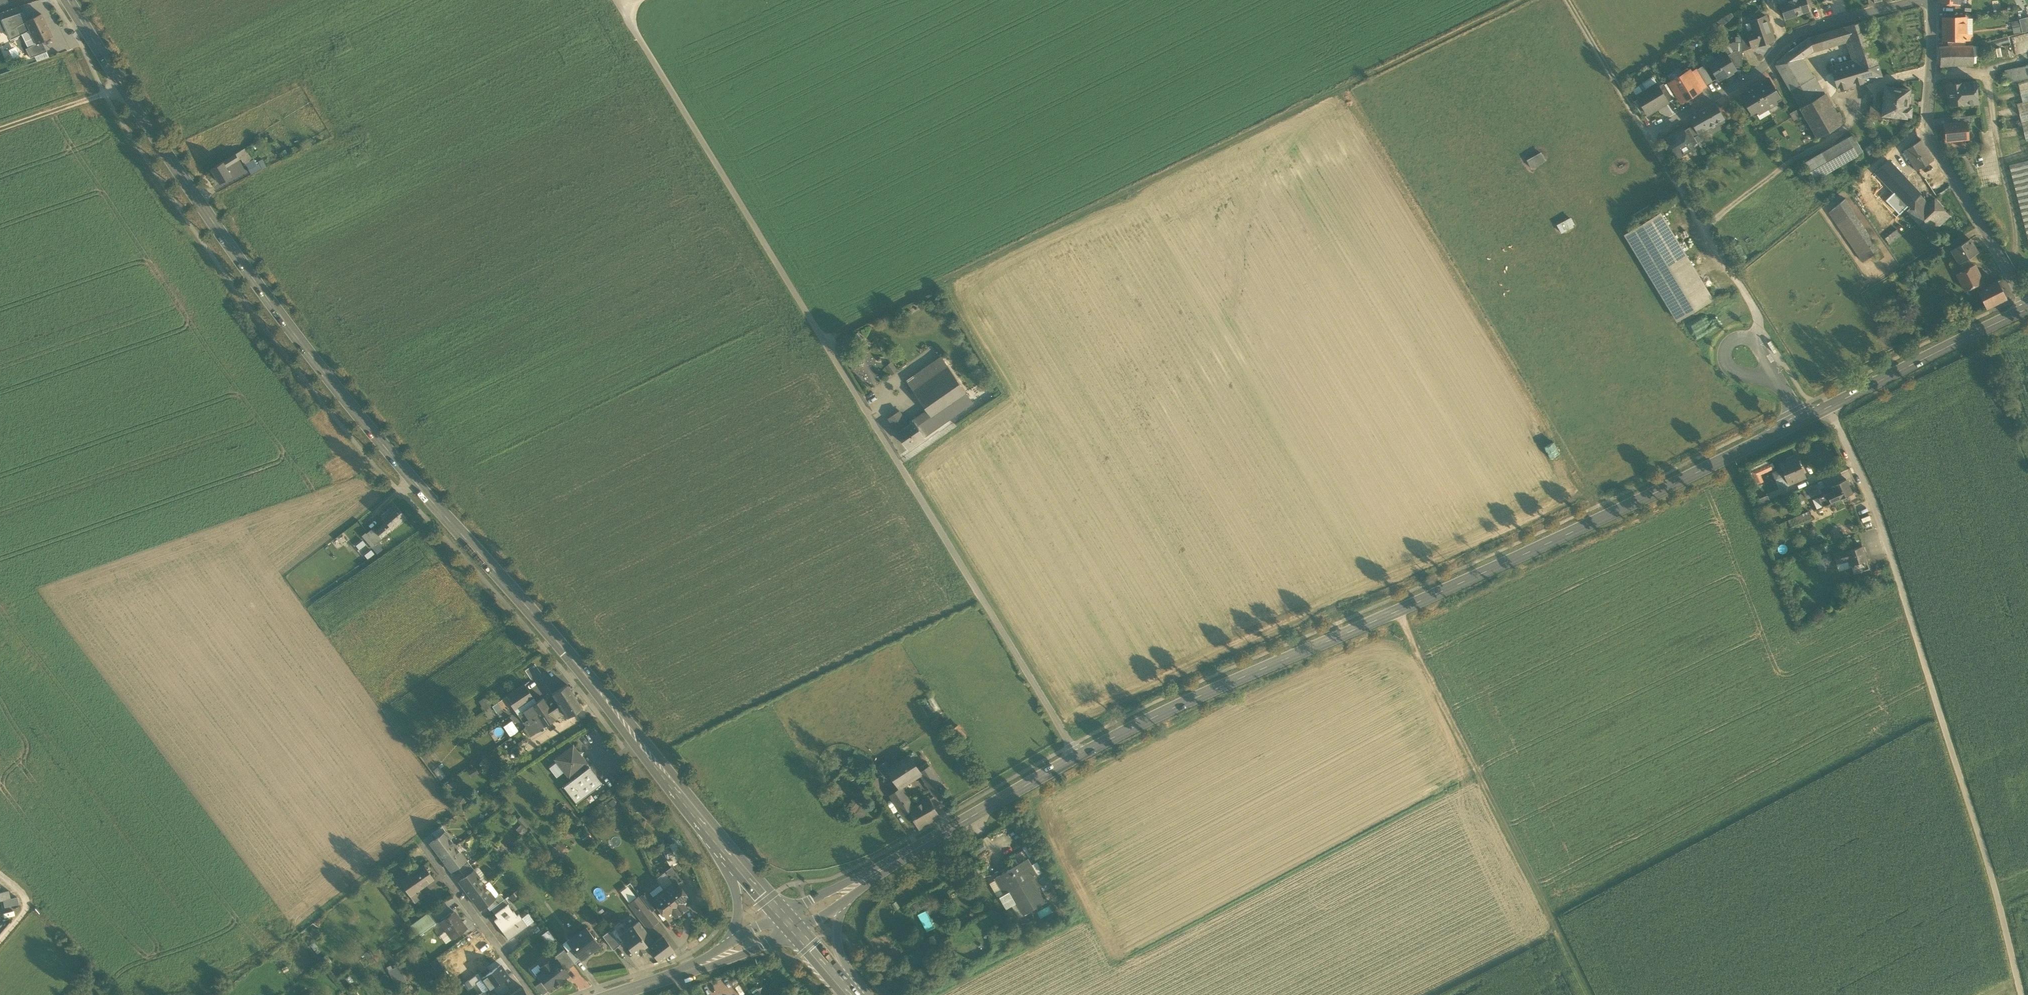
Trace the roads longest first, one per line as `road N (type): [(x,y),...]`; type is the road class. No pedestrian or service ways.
road 1 (primary): [(717,840),(572,658),(338,392),(204,209),(69,0)]
road 2 (secondary): [(1828,407),(1076,755),(897,859)]
road 3 (track): [(823,338),(1527,0)]
road 4 (track): [(1396,611),(1589,994)]
road 5 (track): [(1900,586),(2021,994)]
road 6 (track): [(616,0),(823,338)]
road 7 (track): [(1566,0),(1759,314),(1753,339)]
road 8 (residential): [(1931,0),(1928,116),(1935,146),(2027,308)]
road 9 (residential): [(1922,0),(1787,37),(1762,68),(1648,133)]
road 10 (secondary): [(2027,308),(1828,407)]
road 11 (residential): [(1828,407),(1900,586)]
road 12 (residential): [(425,849),(535,994)]
road 13 (track): [(121,84),(0,129)]
road 14 (secondary): [(897,859),(781,913)]
road 15 (secondary): [(681,973),(798,930)]

